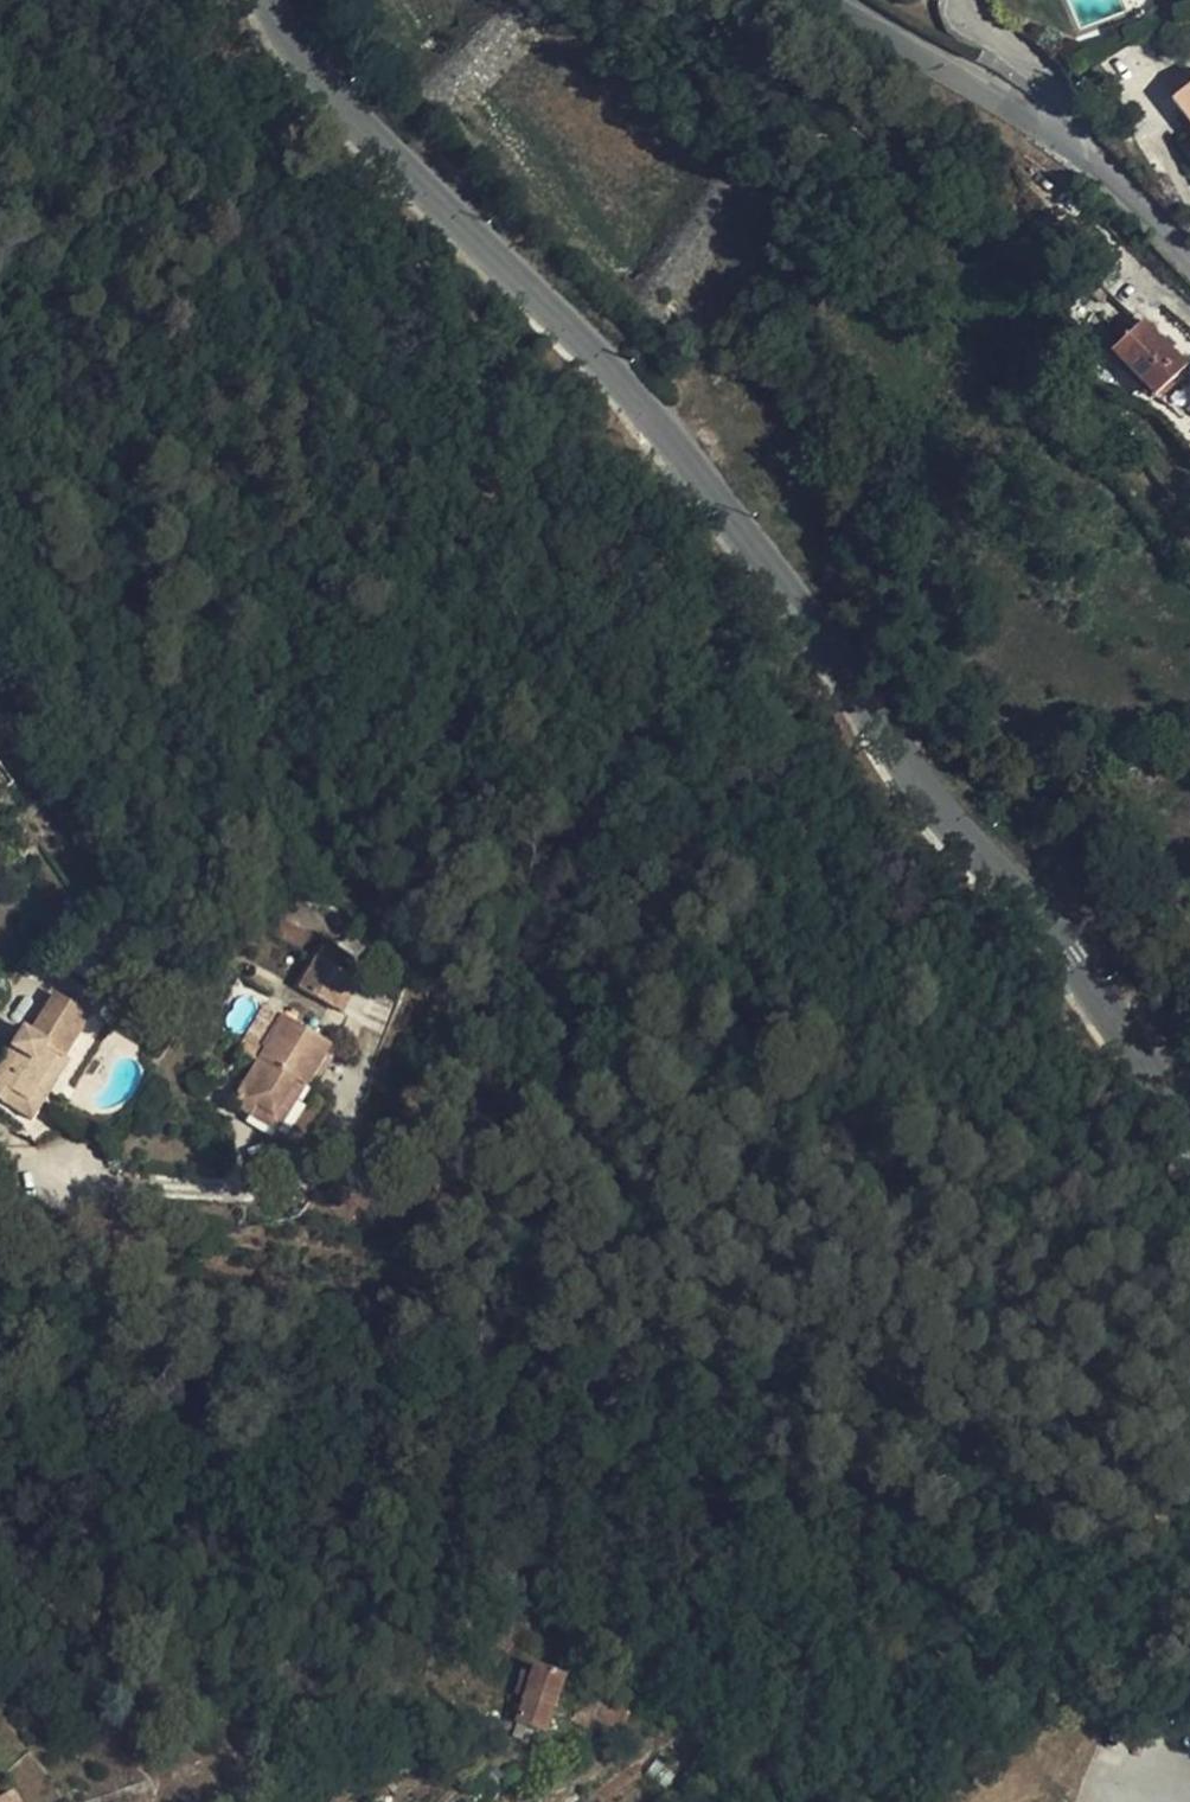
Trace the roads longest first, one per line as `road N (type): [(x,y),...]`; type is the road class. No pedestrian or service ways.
road 1 (residential): [(280,0),(346,104),(631,394),(924,783),(1046,920),(1189,1124)]
road 2 (residential): [(833,0),(1088,154)]
road 3 (residential): [(1088,154),(1049,75),(979,28),(968,0)]
road 4 (residential): [(1088,154),(1189,267)]

